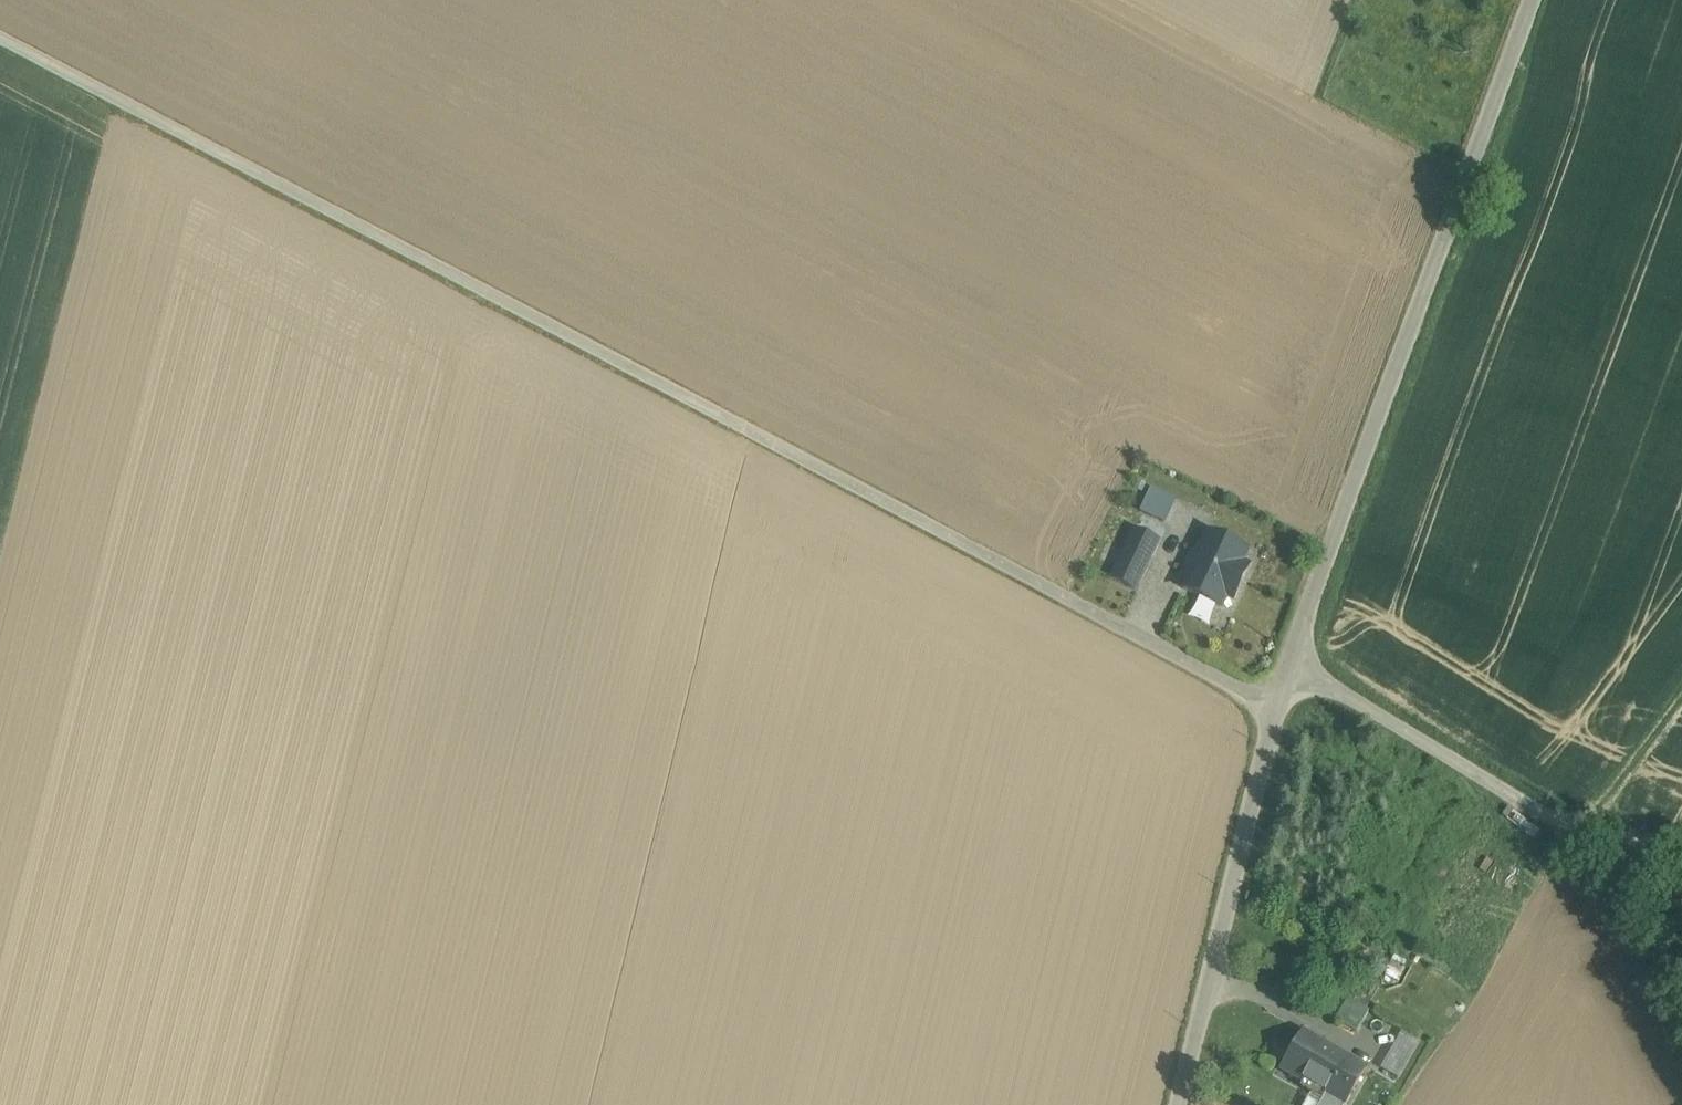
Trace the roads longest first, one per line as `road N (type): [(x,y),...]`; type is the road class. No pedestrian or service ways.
road 1 (unclassified): [(0,40),(1278,708)]
road 2 (unclassified): [(1291,664),(1532,0)]
road 3 (unclassified): [(1681,850),(1567,826),(1291,664)]
road 4 (unclassified): [(1181,1104),(1278,708)]

